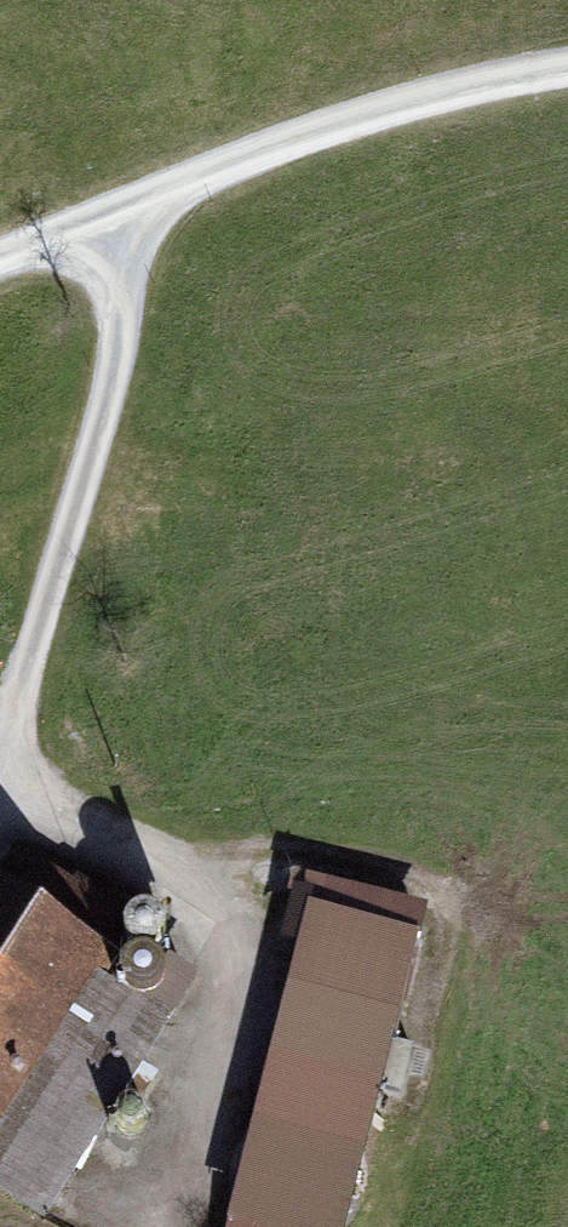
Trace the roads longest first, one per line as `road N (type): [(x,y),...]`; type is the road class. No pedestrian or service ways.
road 1 (track): [(161,190),(0,778)]
road 2 (track): [(567,64),(378,108),(0,255)]
road 3 (track): [(0,786),(204,911),(226,933),(229,969),(158,1226)]

